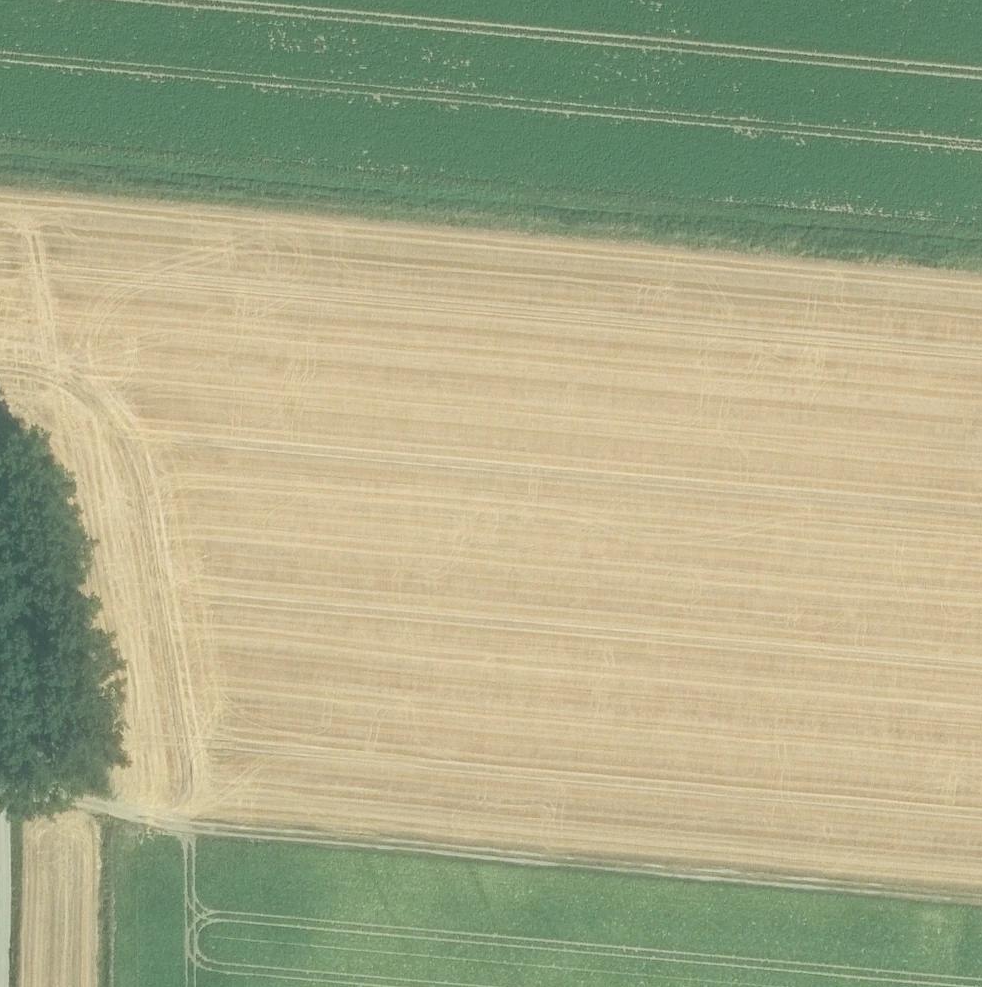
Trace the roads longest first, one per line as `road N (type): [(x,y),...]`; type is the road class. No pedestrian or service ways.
road 1 (track): [(0,797),(31,792),(135,811),(981,892)]

